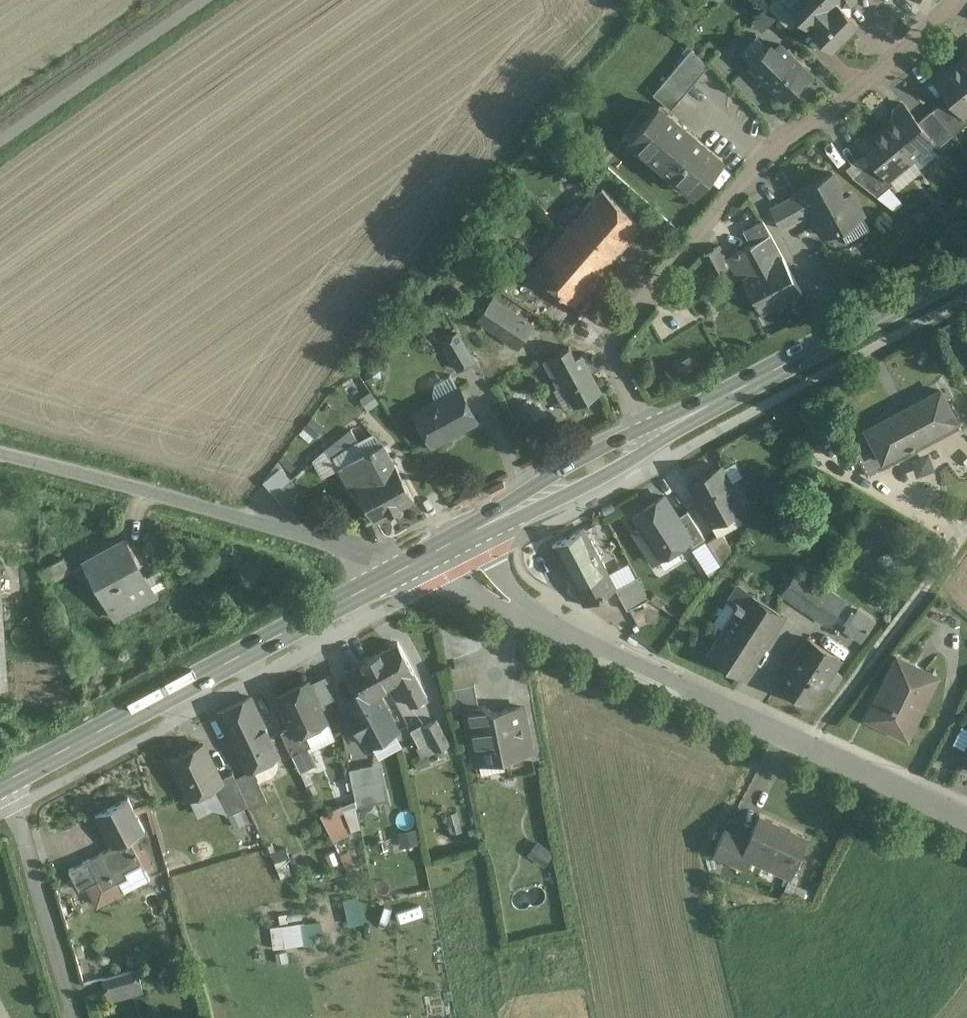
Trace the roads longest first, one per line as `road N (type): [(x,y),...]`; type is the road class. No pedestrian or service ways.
road 1 (residential): [(406,567),(460,571),(538,606),(966,820)]
road 2 (residential): [(657,436),(617,350),(626,325),(780,142),(880,74),(962,0)]
road 3 (primary): [(406,567),(8,780)]
road 4 (unclassified): [(0,457),(165,495),(406,567)]
road 5 (primary): [(966,268),(657,436)]
road 6 (primary): [(657,436),(406,567)]
road 7 (residential): [(8,780),(76,1017)]

